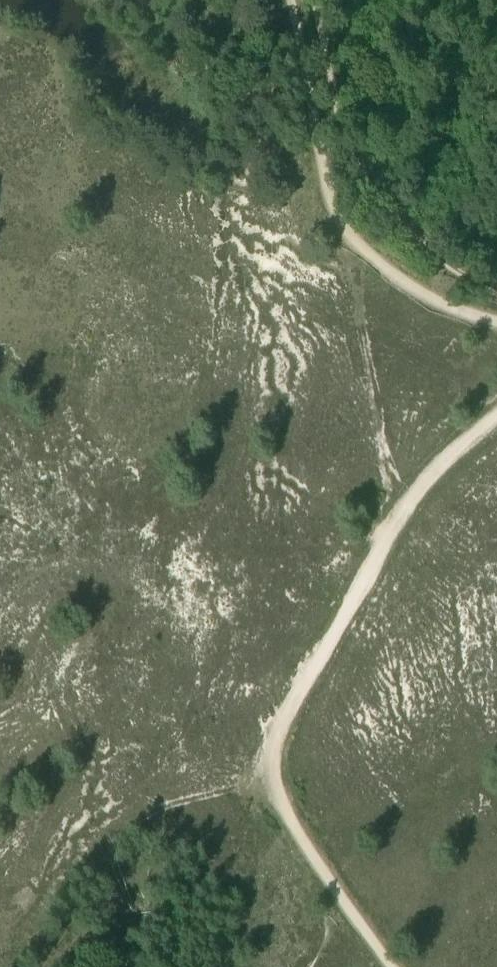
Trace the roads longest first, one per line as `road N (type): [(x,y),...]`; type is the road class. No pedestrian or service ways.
road 1 (track): [(341,893),(259,758),(406,502),(436,464),(496,414)]
road 2 (track): [(496,320),(418,287),(345,225),(325,160),(298,0)]

